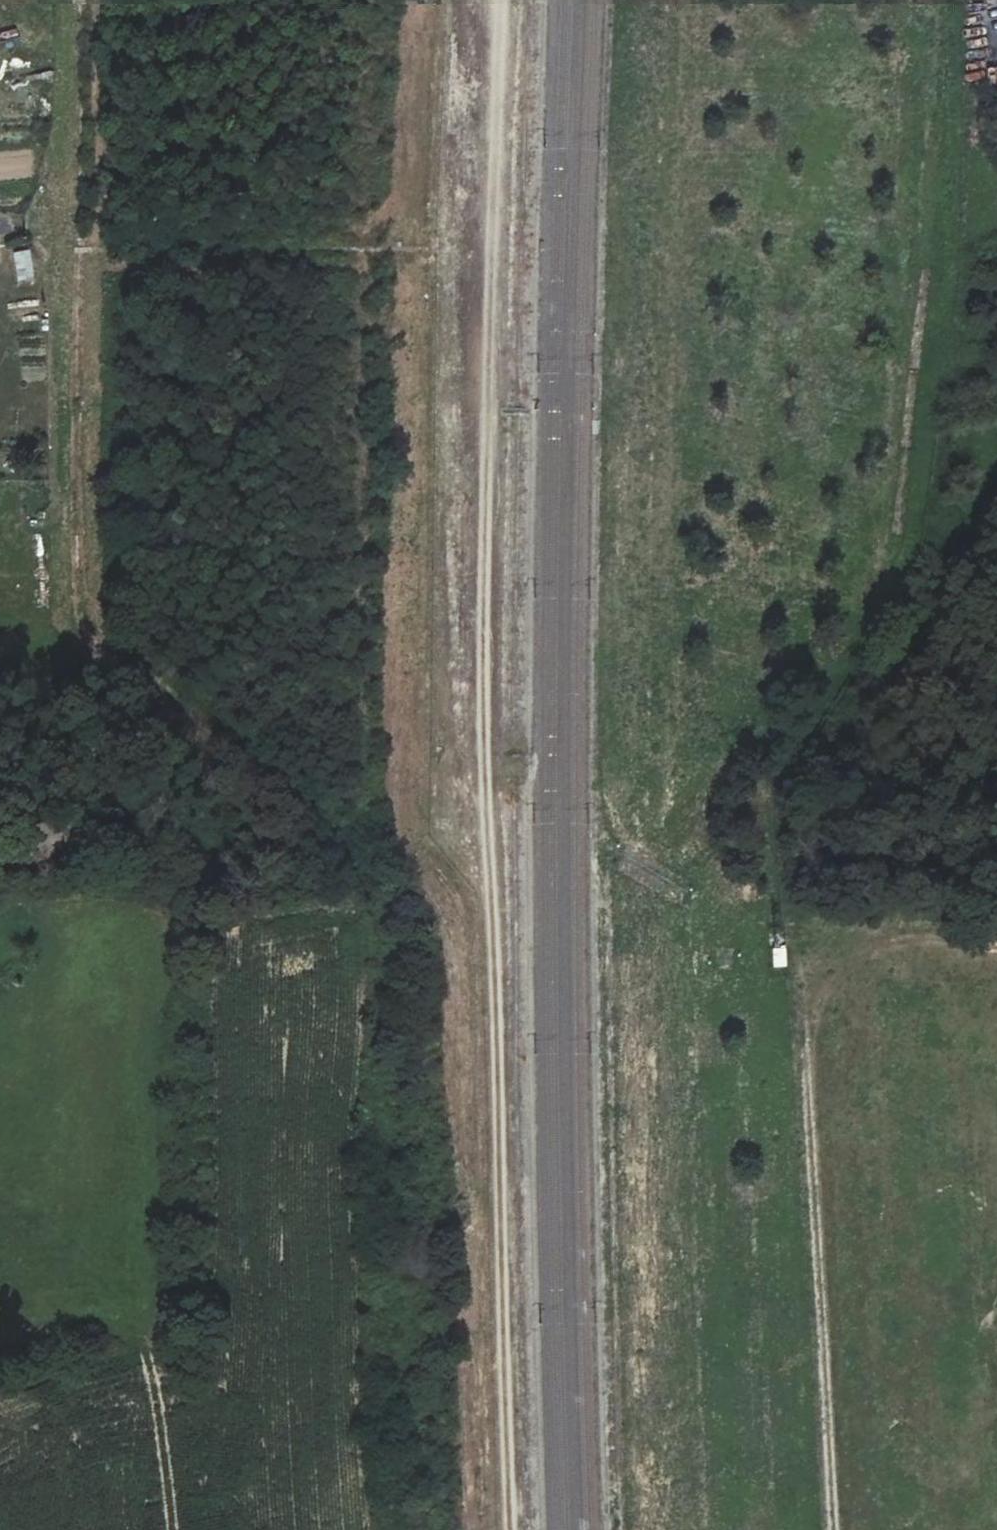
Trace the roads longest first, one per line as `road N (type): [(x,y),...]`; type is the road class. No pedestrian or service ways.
road 1 (track): [(513,1529),(485,558),(494,163)]
road 2 (track): [(802,974),(832,1529)]

